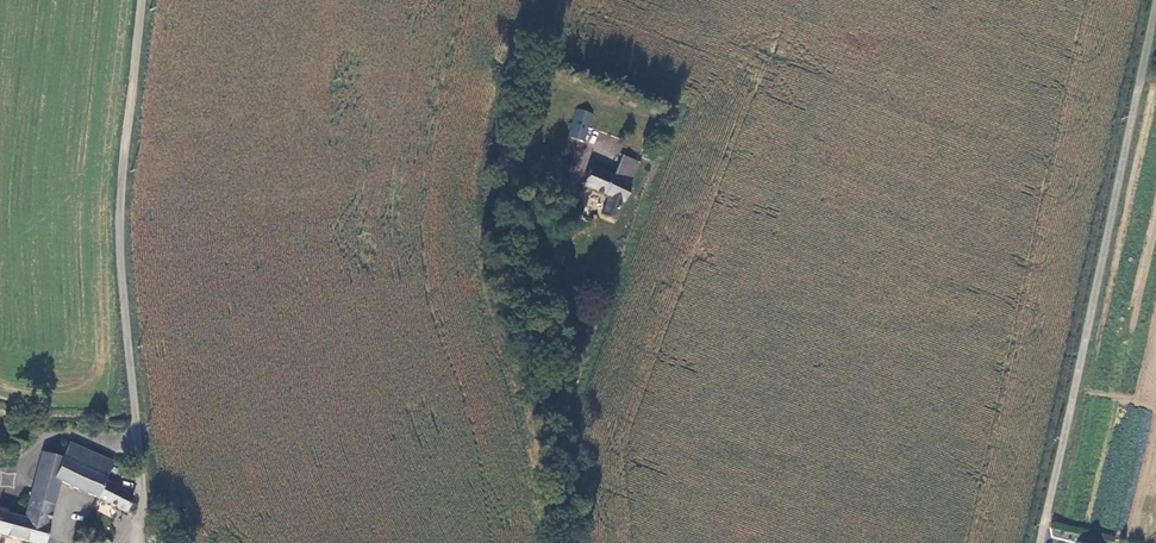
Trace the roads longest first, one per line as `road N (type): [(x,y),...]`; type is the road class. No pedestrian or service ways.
road 1 (unclassified): [(1155,17),(1039,542)]
road 2 (unclassified): [(142,0),(120,209),(138,523)]
road 3 (unclassified): [(534,0),(490,184)]

